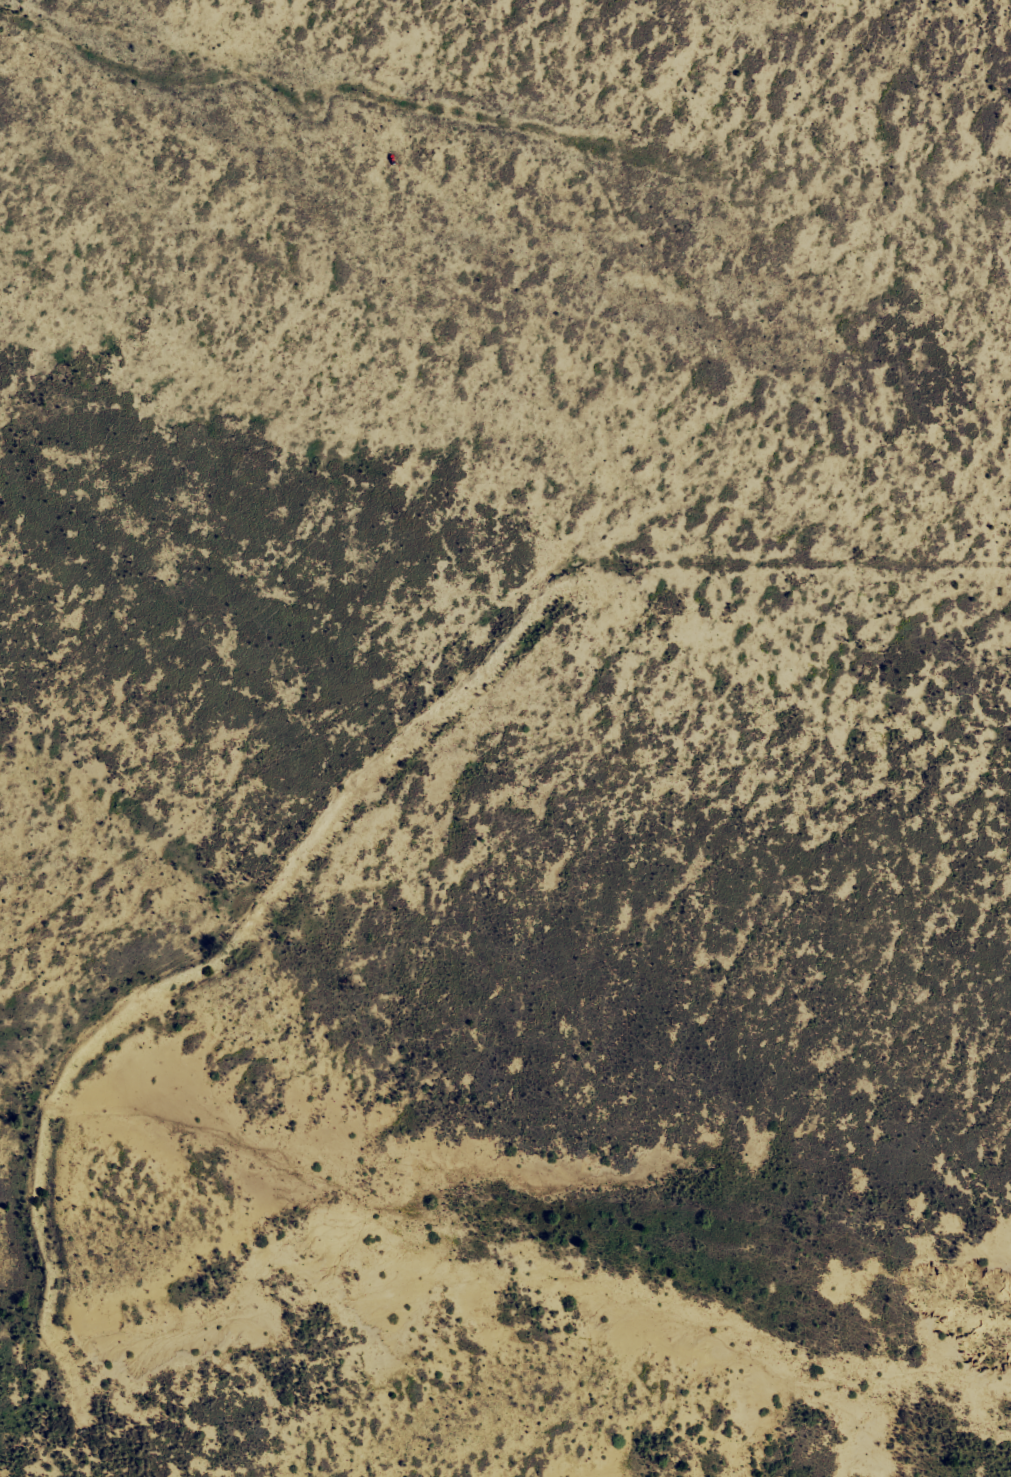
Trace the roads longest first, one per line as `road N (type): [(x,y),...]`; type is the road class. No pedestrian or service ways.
road 1 (track): [(0,930),(294,773),(526,619),(629,600),(1010,589)]

